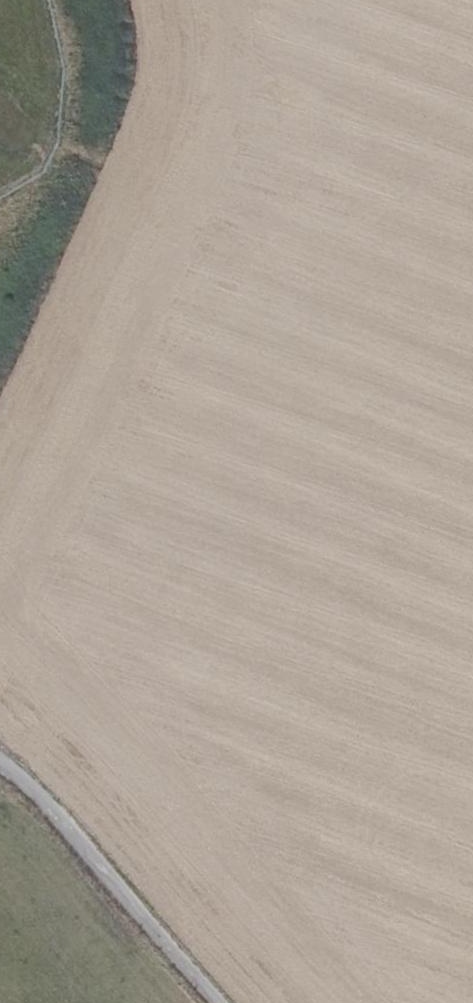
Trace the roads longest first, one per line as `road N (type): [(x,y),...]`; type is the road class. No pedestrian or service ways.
road 1 (track): [(0,765),(37,795),(223,1002)]

